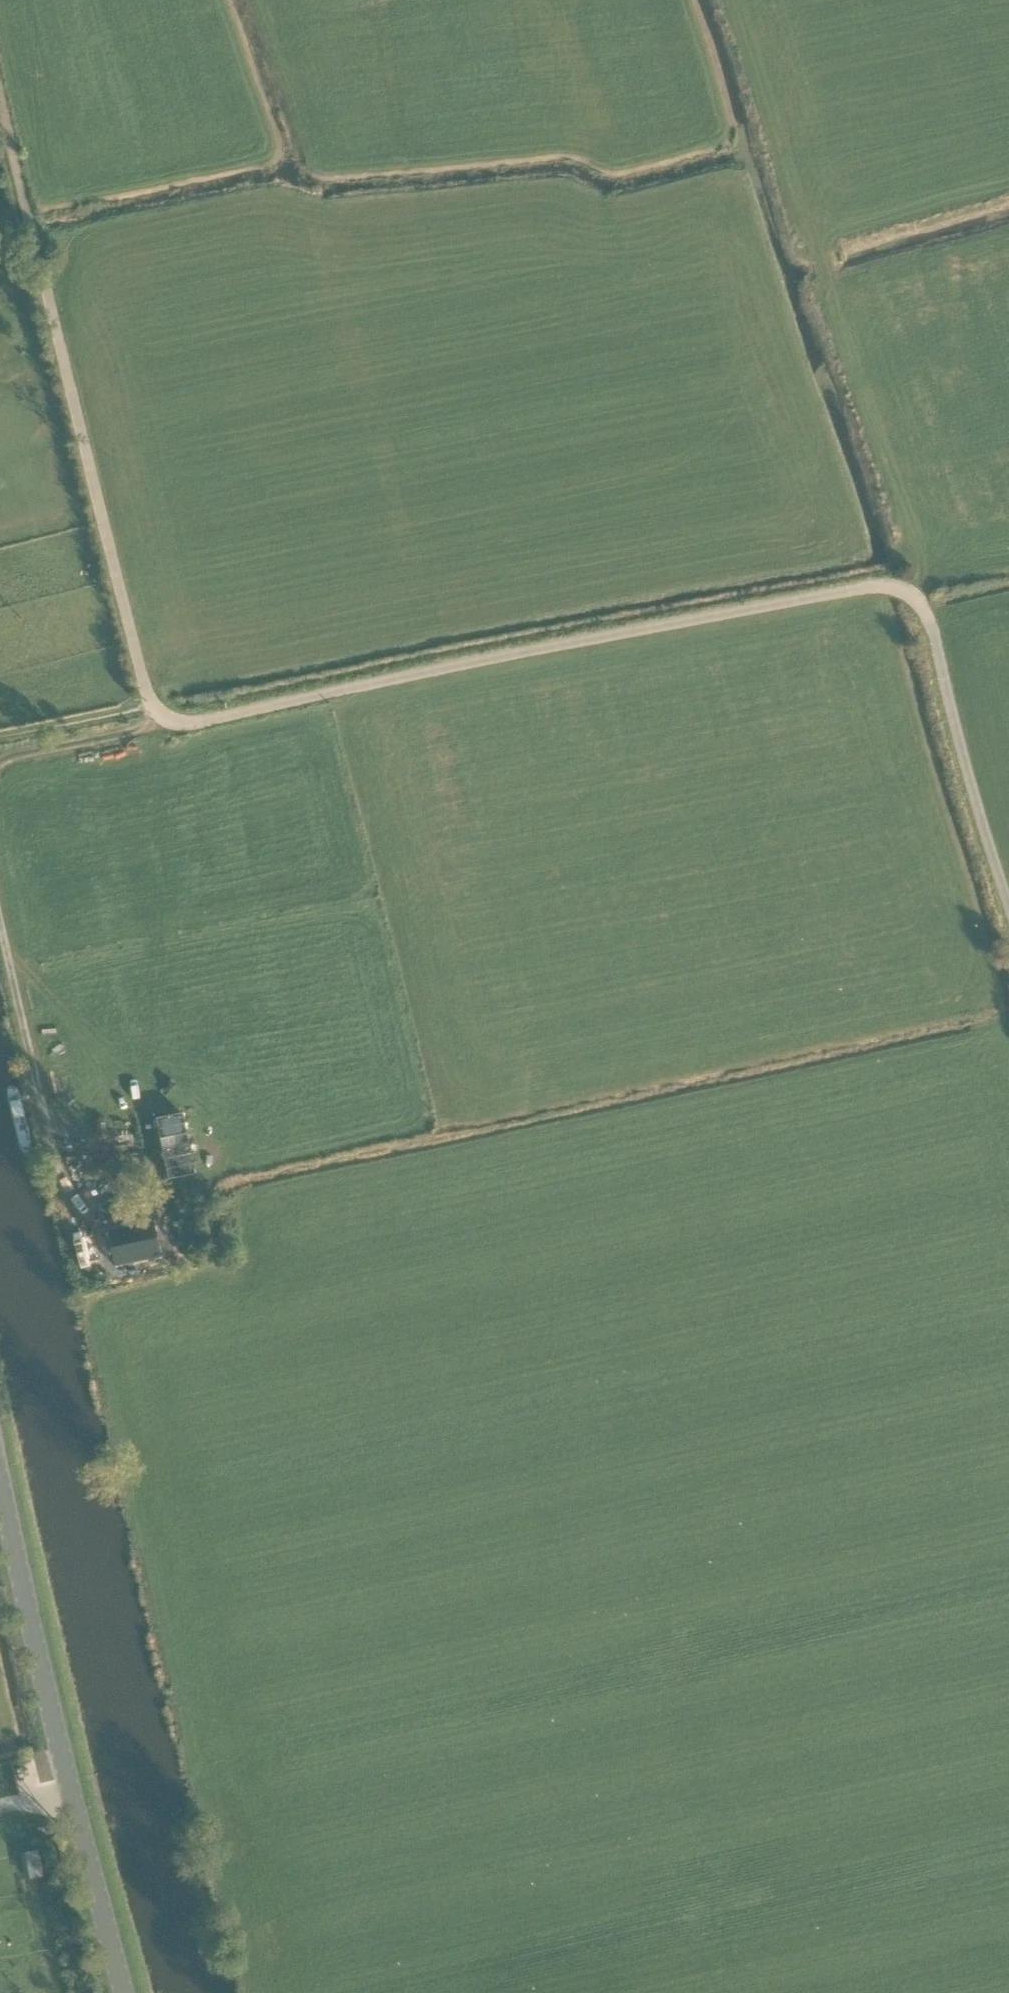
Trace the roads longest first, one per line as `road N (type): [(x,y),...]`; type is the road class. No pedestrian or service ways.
road 1 (unclassified): [(876,585),(193,723),(165,719),(151,706),(0,94)]
road 2 (secondary): [(125,1992),(0,1474)]
road 3 (track): [(65,1204),(0,917)]
road 4 (track): [(0,762),(165,719)]

